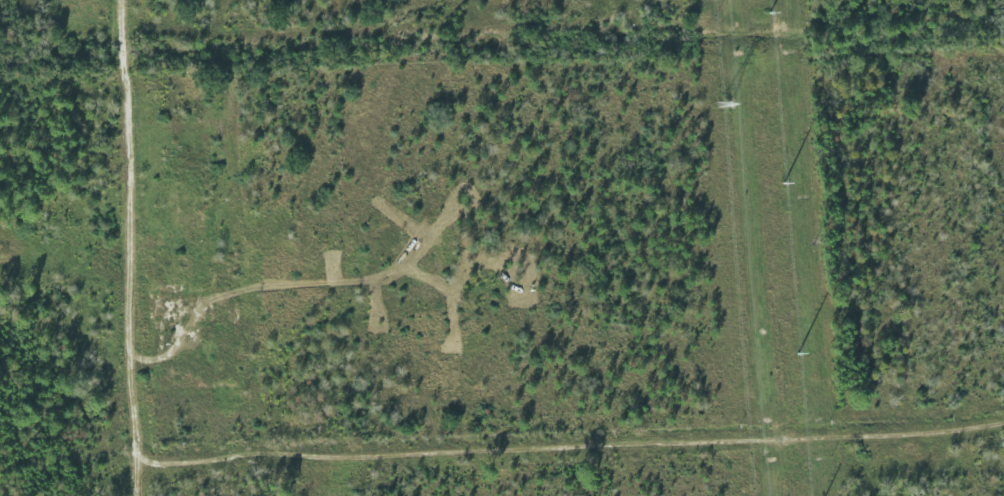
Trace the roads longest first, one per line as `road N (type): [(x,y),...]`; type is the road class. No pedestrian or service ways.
road 1 (track): [(135,464),(1003,424)]
road 2 (track): [(120,0),(129,92),(138,495)]

